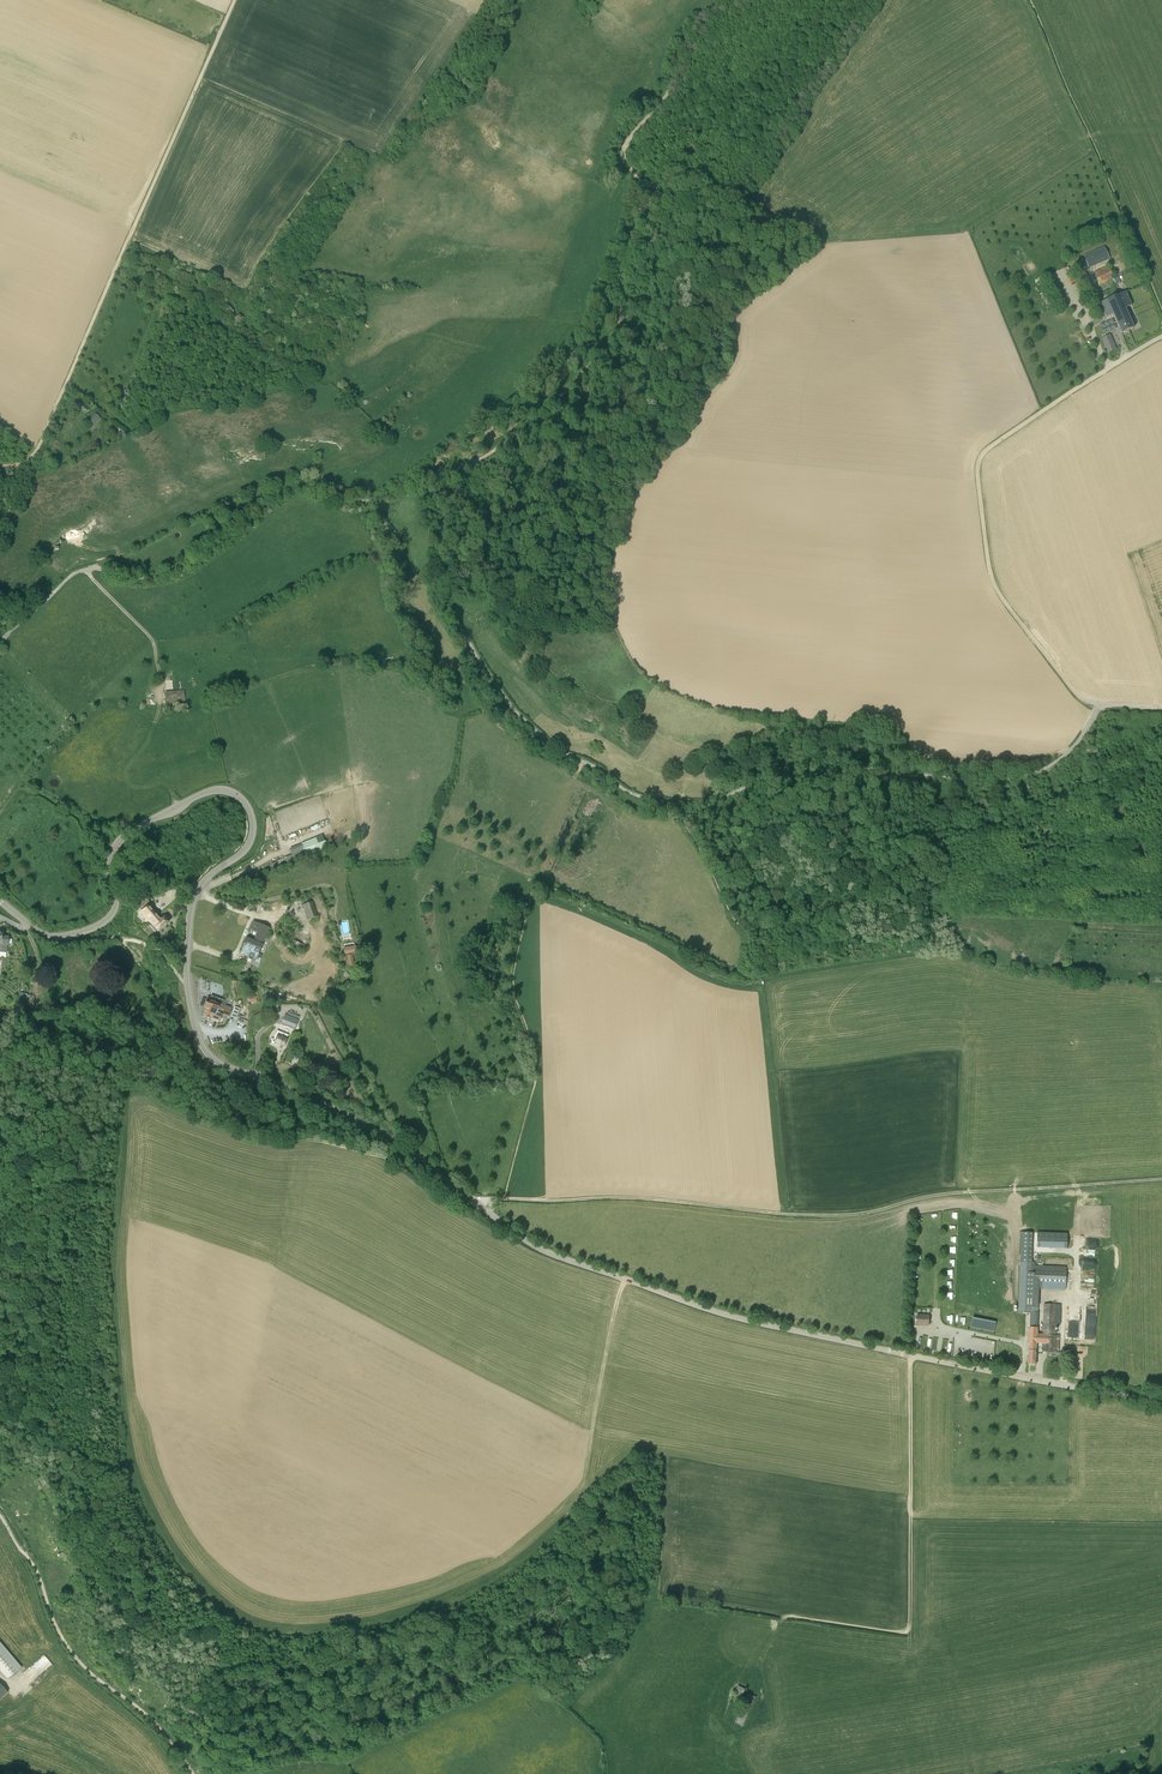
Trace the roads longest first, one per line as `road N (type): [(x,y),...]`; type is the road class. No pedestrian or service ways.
road 1 (tertiary): [(1161,1404),(756,1322),(557,1256),(387,1135),(218,1062),(197,1032),(187,952),(197,890),(252,836),(250,812),(233,793),(199,795),(124,837),(110,865),(114,909),(95,926),(48,935),(0,901)]
road 2 (track): [(504,1199),(625,1197),(851,1215),(942,1194),(1161,1179)]
road 3 (track): [(417,479),(367,501),(287,487),(170,572),(74,573),(0,642)]
road 4 (track): [(1100,704),(1072,686),(995,585),(979,465),(995,443),(1120,361)]
road 5 (track): [(1100,704),(1073,747),(1026,776),(788,771),(714,801),(682,803)]
road 6 (track): [(417,479),(476,462),(532,426),(619,327),(648,199),(628,166),(628,140)]
road 7 (track): [(682,803),(631,791),(557,748),(516,711),(444,602),(431,502),(417,479)]
road 8 (track): [(911,1355),(909,1627),(898,1633),(782,1620)]
road 9 (track): [(1161,311),(1030,0)]
road 10 (track): [(170,147),(36,453)]
road 11 (track): [(0,1516),(35,1570),(70,1650),(150,1719),(192,1773)]
road 12 (track): [(625,1279),(585,1489)]
road 13 (track): [(83,569),(153,641),(162,683),(157,716)]
road 14 (track): [(725,0),(691,28),(668,95),(628,140)]
road 15 (track): [(459,1190),(436,1188),(385,1157),(304,1140)]
road 16 (track): [(123,939),(143,962),(179,1053),(205,1073)]
road 17 (unclassified): [(170,147),(235,0)]

